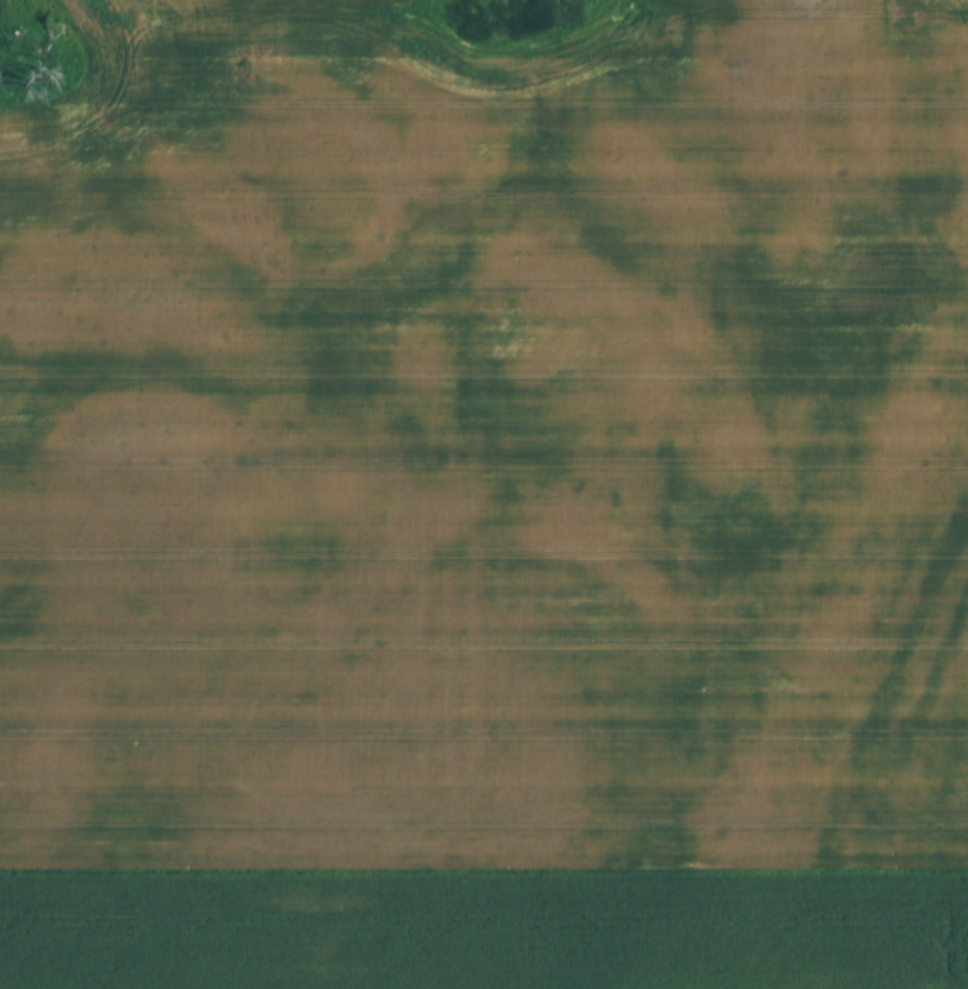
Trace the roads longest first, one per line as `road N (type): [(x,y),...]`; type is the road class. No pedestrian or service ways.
road 1 (track): [(967,872),(0,863)]

